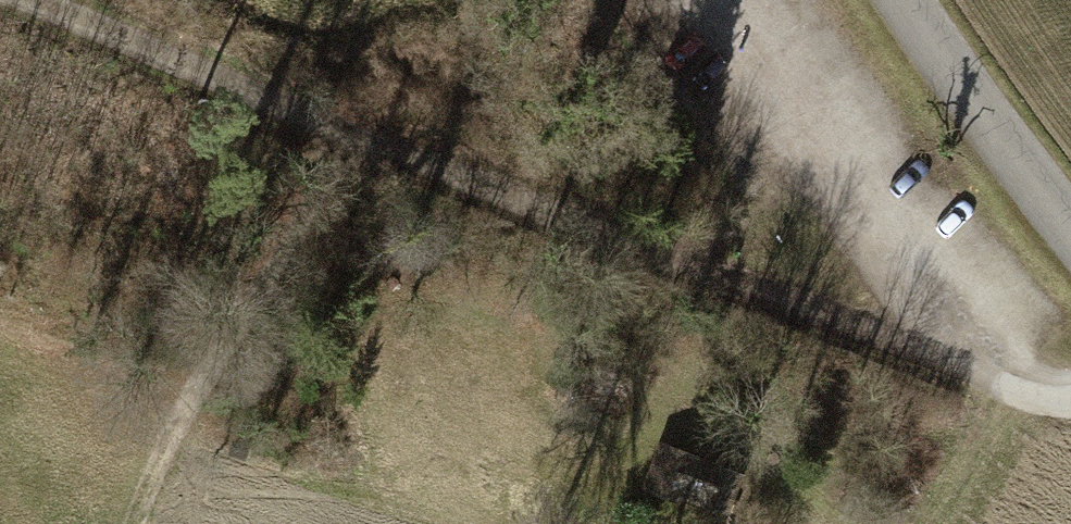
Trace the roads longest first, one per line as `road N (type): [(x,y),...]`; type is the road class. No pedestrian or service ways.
road 1 (track): [(25,0),(354,140),(742,273),(887,337),(1020,381)]
road 2 (track): [(354,140),(154,467),(135,523)]
road 3 (unclassified): [(1070,221),(1006,147),(908,0)]

